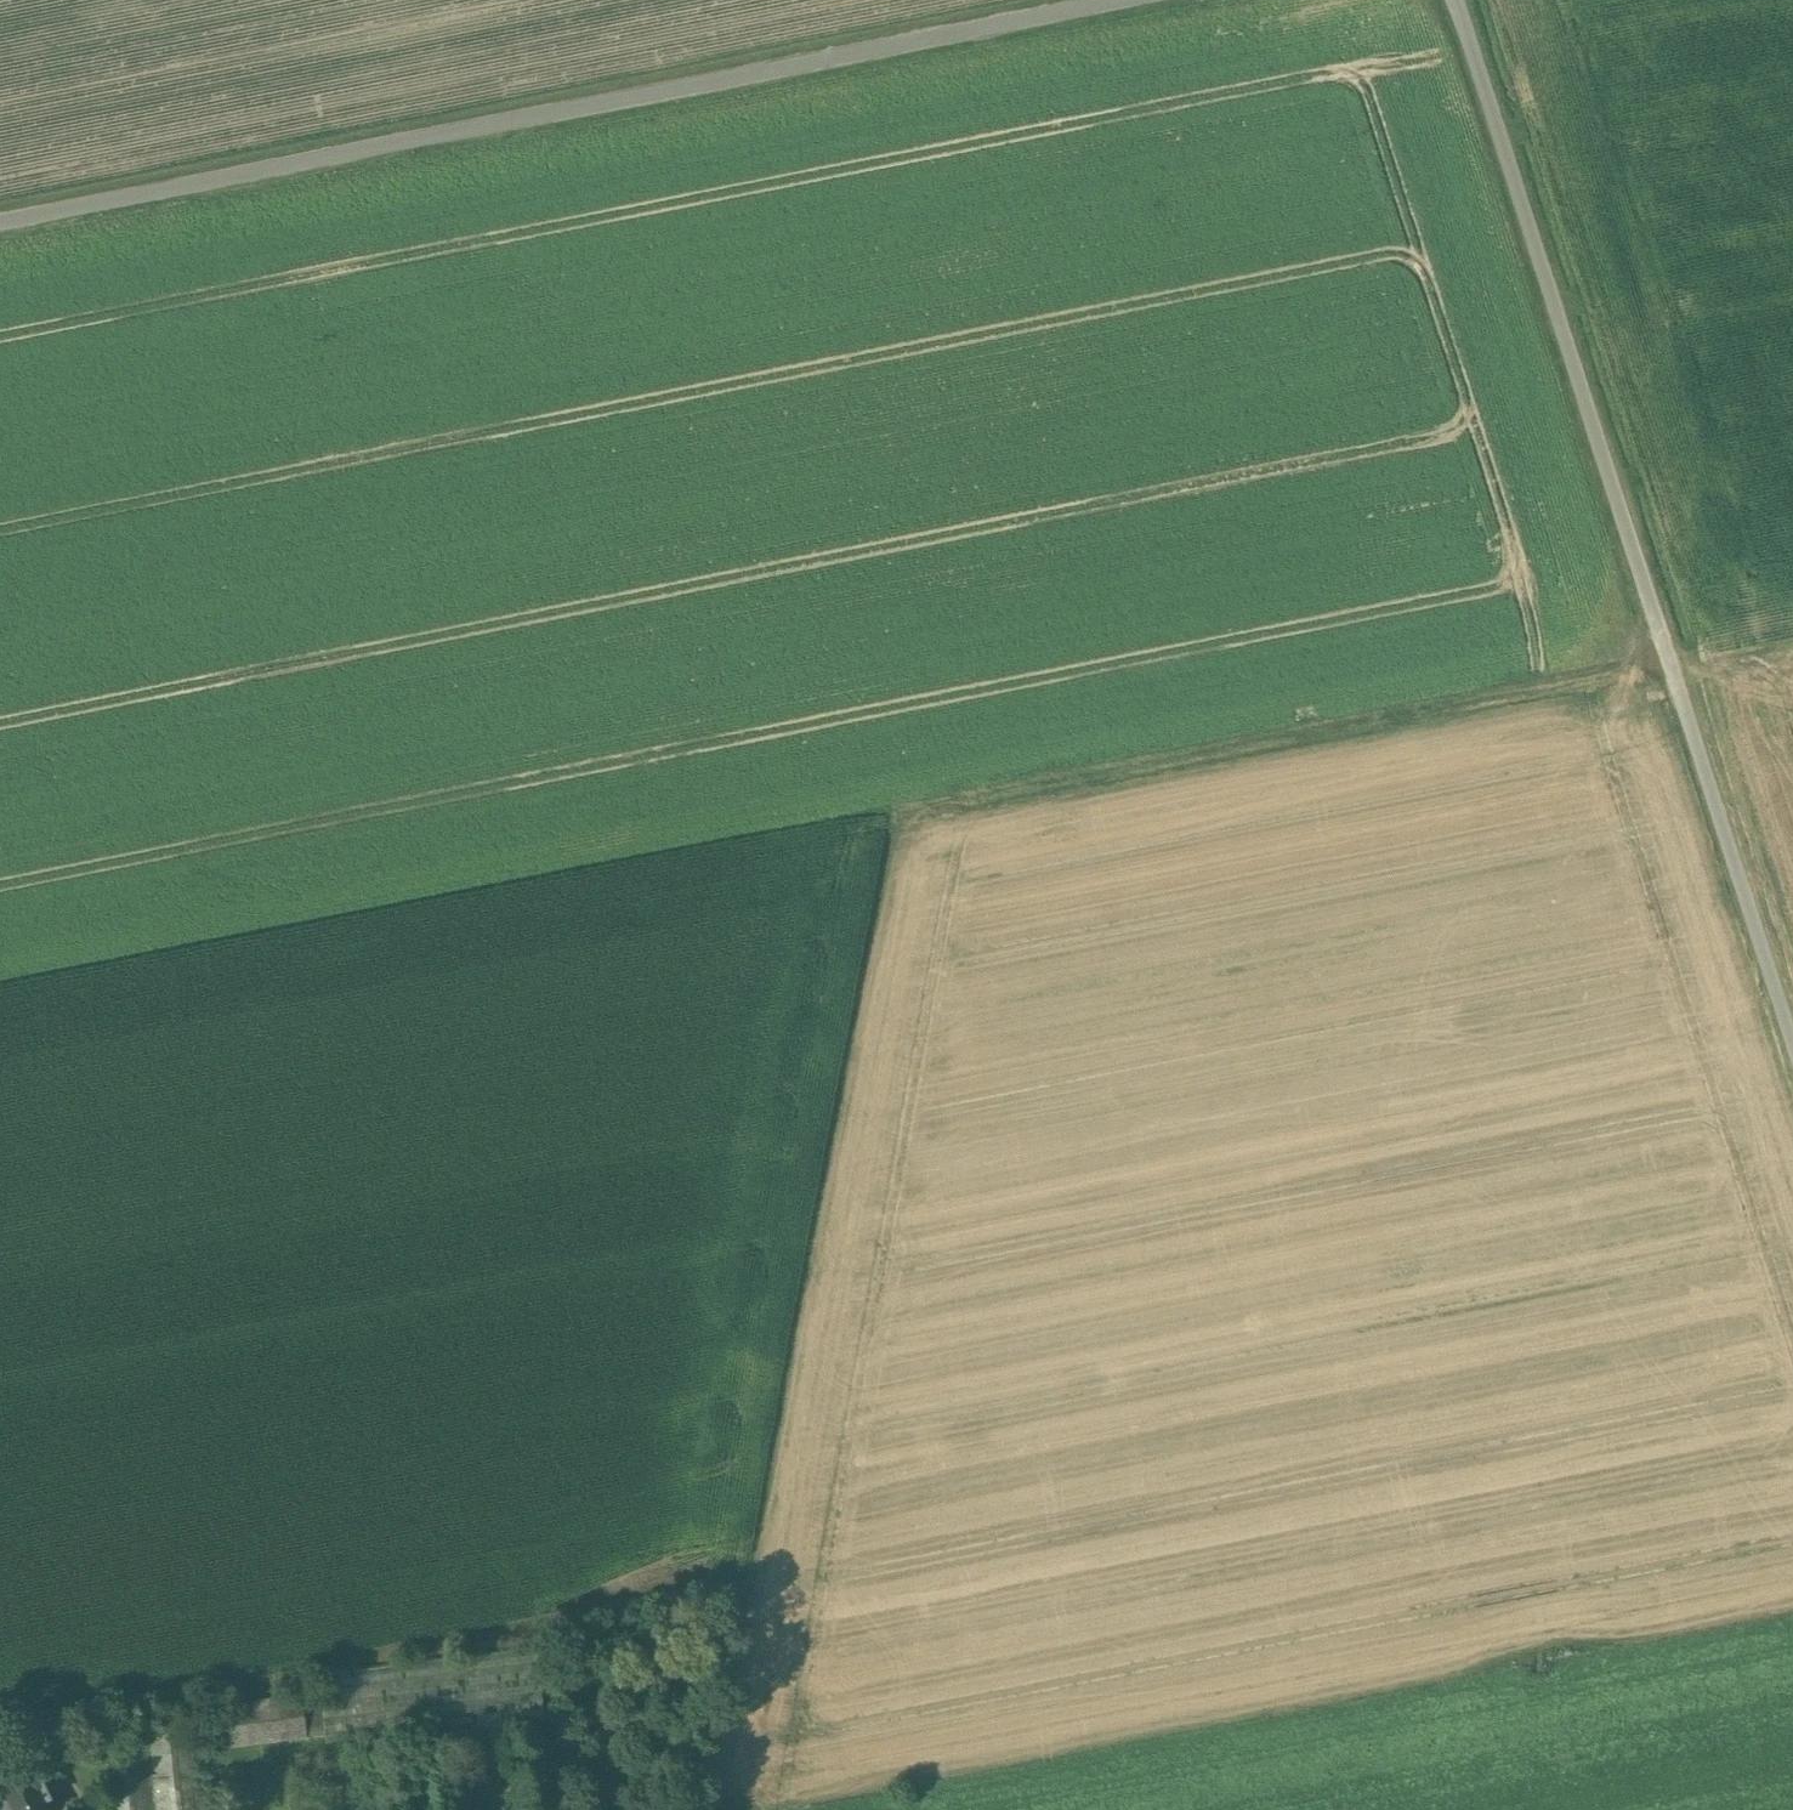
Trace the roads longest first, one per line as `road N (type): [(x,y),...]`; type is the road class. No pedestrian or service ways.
road 1 (unclassified): [(1123,0),(0,222)]
road 2 (unclassified): [(1792,1044),(1457,0)]

